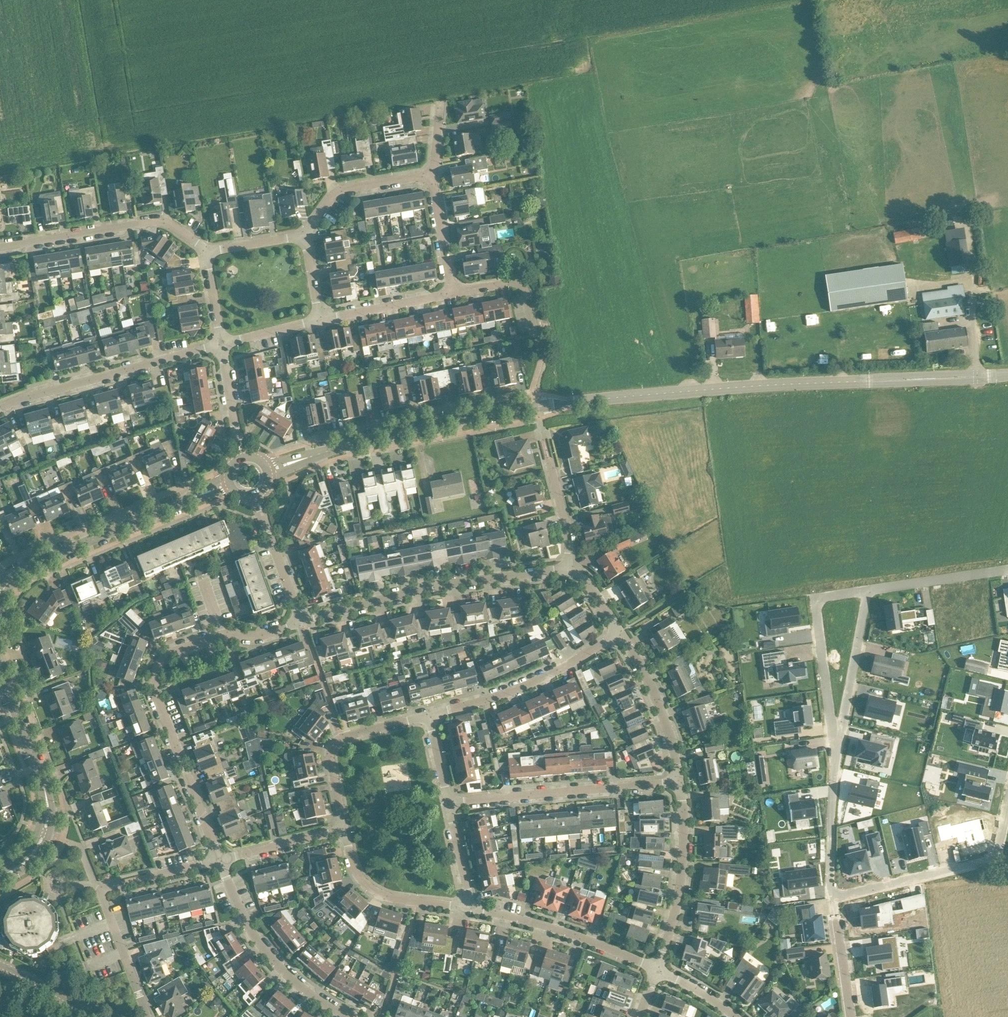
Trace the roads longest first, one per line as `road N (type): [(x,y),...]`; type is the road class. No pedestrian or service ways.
road 1 (unclassified): [(536,407),(889,380)]
road 2 (unclassified): [(267,472),(412,429),(536,407)]
road 3 (residential): [(222,635),(168,655),(155,687),(220,860)]
road 4 (residential): [(303,621),(438,586),(568,571)]
road 5 (unclassified): [(0,591),(32,565),(231,483)]
road 6 (unclassified): [(0,876),(34,851),(47,806),(0,670)]
road 7 (residential): [(448,802),(680,782)]
road 8 (residential): [(221,344),(0,408)]
road 9 (residential): [(208,251),(162,221),(0,247)]
road 10 (residential): [(1007,810),(987,861),(833,898)]
road 11 (residential): [(429,715),(514,691),(620,633)]
road 12 (residential): [(220,860),(267,953),(304,990),(348,1016)]
road 13 (residential): [(657,970),(575,936),(471,908)]
road 14 (residential): [(657,970),(680,886),(680,782)]
road 15 (residential): [(867,590),(817,602),(832,726),(842,729)]
road 16 (residential): [(345,830),(333,746),(429,715)]
road 17 (residential): [(833,898),(842,729)]
road 18 (residential): [(471,908),(376,892),(357,873),(345,830)]
road 19 (residential): [(680,782),(664,716),(620,633)]
road 20 (residential): [(305,236),(336,191),(434,174)]
road 21 (residential): [(148,1016),(101,895),(122,884)]
road 22 (residential): [(867,590),(1007,569)]
road 23 (residential): [(842,729),(867,590)]
road 24 (residential): [(303,621),(257,493)]
road 25 (residential): [(452,293),(320,320)]
road 26 (residential): [(220,860),(345,830)]
road 27 (residential): [(452,293),(434,174)]

